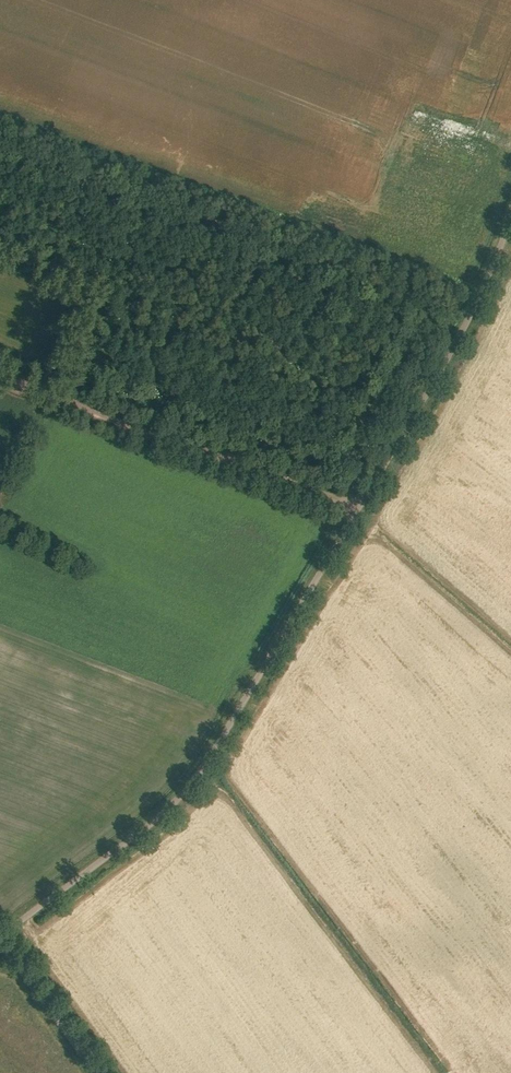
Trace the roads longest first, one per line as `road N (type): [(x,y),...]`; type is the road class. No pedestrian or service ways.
road 1 (unclassified): [(0,935),(188,785),(359,505)]
road 2 (unclassified): [(359,505),(0,374)]
road 3 (unclassified): [(359,505),(456,339),(510,215)]
road 4 (unclassified): [(95,1072),(0,943)]

